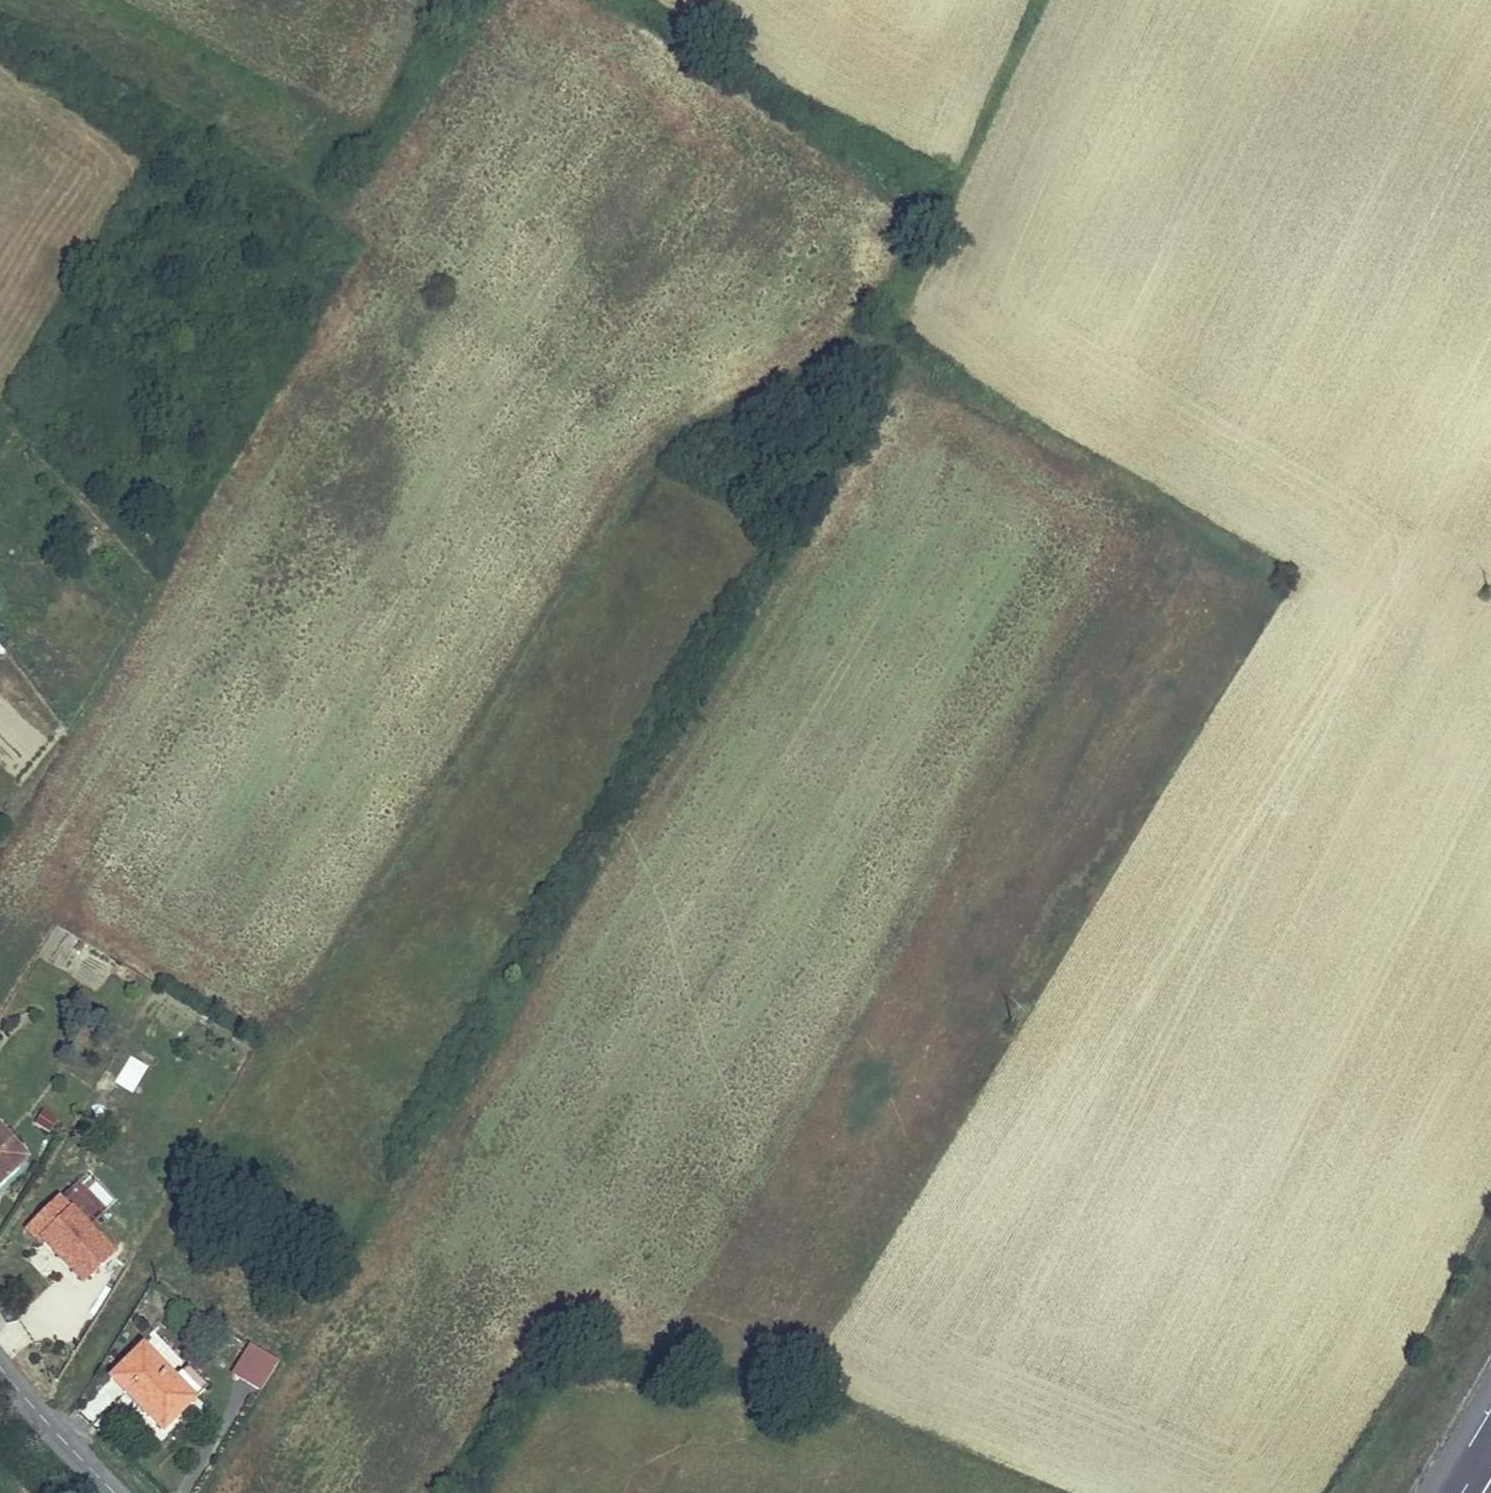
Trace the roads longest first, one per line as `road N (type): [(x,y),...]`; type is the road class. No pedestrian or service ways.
road 1 (tertiary): [(0,1363),(118,1492)]

